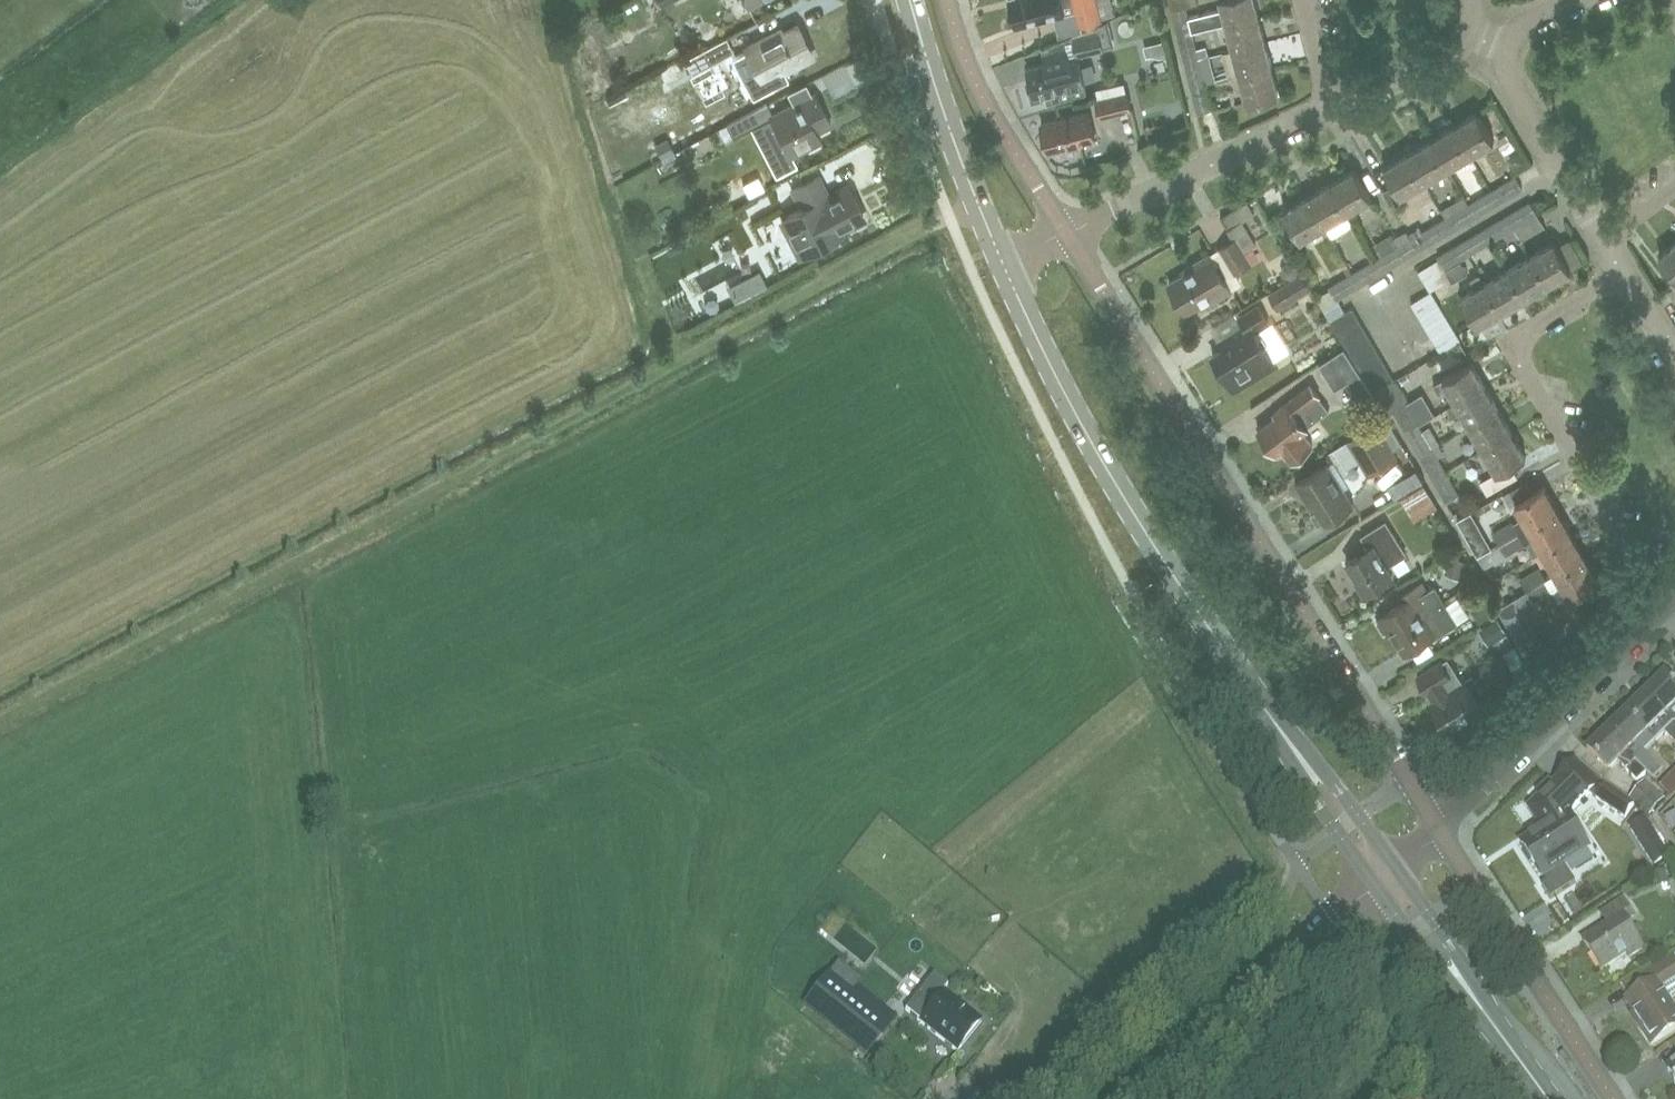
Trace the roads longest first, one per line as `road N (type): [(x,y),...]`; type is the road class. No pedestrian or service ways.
road 1 (track): [(980,209),(915,234),(0,716)]
road 2 (secondary): [(1384,871),(1120,494),(1058,391),(1000,263)]
road 3 (residential): [(1436,826),(1069,231)]
road 4 (residential): [(1669,600),(1641,569),(1508,342),(1624,274)]
road 5 (residential): [(1122,1098),(1384,871)]
road 6 (residential): [(1436,826),(1669,600)]
road 7 (residential): [(1613,1098),(1436,826)]
road 8 (residential): [(1069,231),(1329,113)]
road 9 (secondary): [(1548,1098),(1384,871)]
road 10 (secondary): [(1000,263),(910,0)]
road 11 (residential): [(947,0),(977,86),(1069,231)]
road 12 (residential): [(1603,238),(1488,40)]
road 13 (residential): [(1329,113),(1488,40)]

